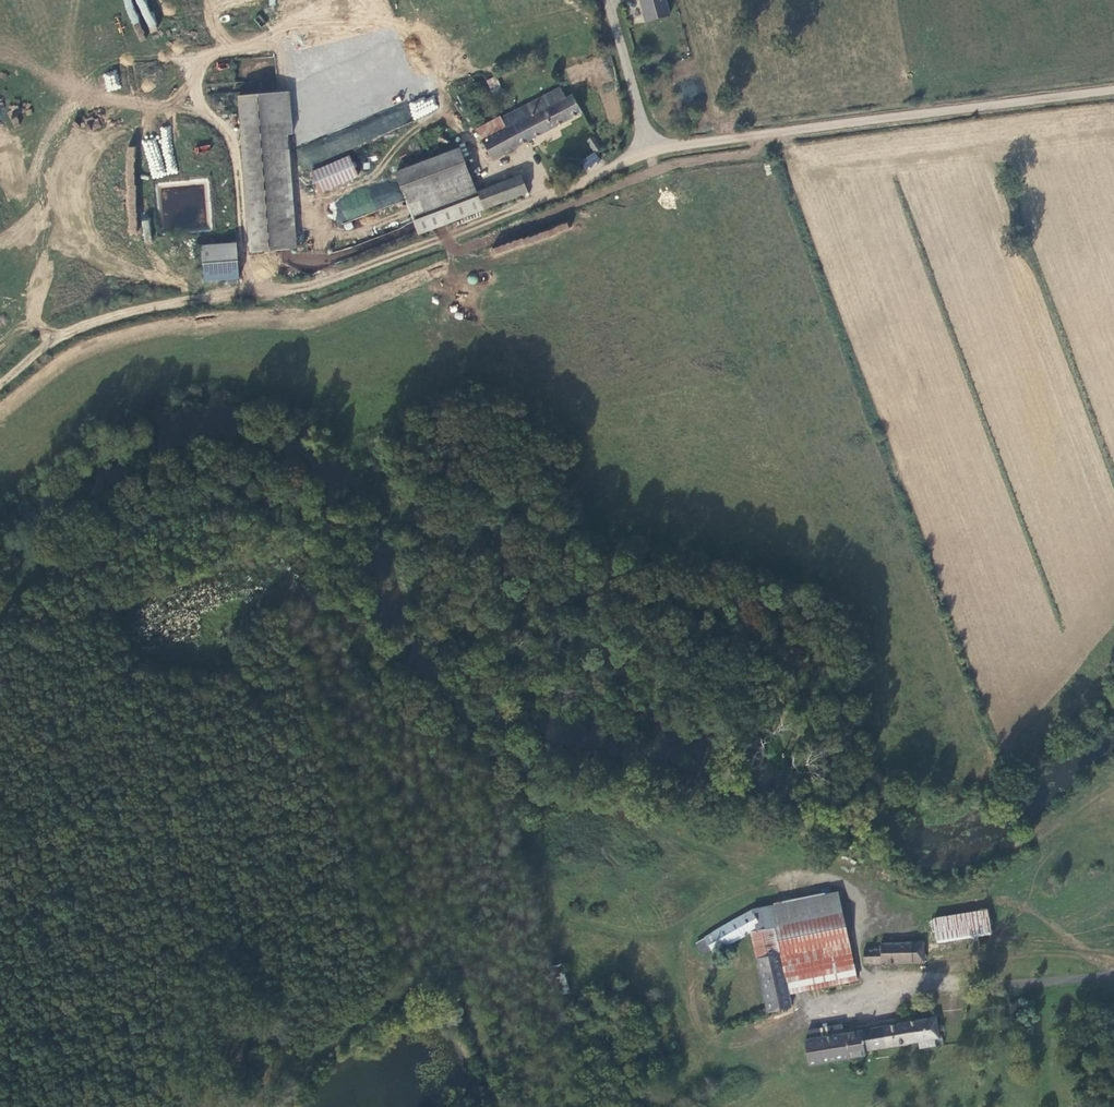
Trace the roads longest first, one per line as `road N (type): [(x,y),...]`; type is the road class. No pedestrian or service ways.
road 1 (track): [(269,1082),(140,553),(260,534),(313,670),(373,737),(483,806),(574,844),(668,953)]
road 2 (track): [(237,1106),(523,935),(597,930),(668,953)]
road 3 (unclassified): [(650,148),(1113,89)]
road 4 (residential): [(752,1039),(798,1018),(892,996),(1011,983)]
road 5 (track): [(729,1055),(668,953),(673,885),(715,846)]
road 6 (residential): [(608,0),(650,148)]
road 7 (track): [(506,1106),(487,1016),(455,972)]
road 8 (track): [(641,1106),(752,1039)]

